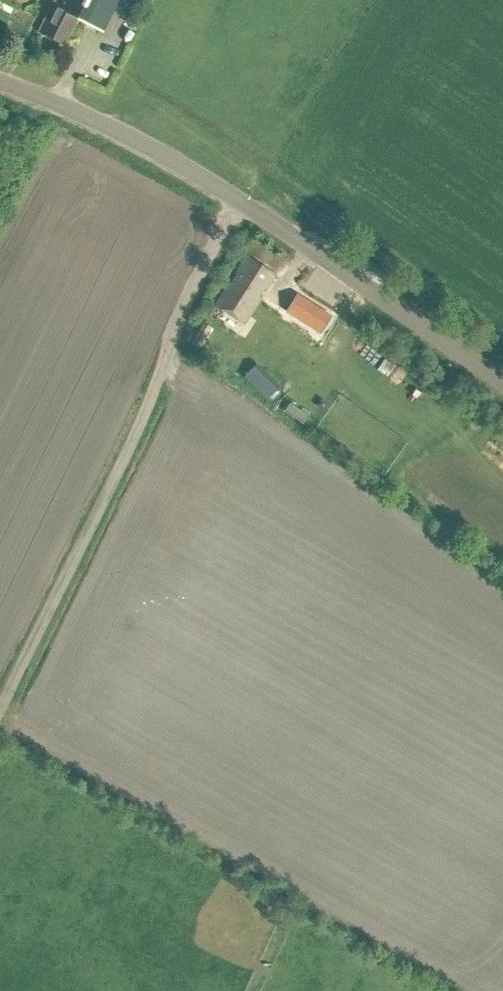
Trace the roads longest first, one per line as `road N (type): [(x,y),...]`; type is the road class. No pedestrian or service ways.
road 1 (unclassified): [(502,383),(170,158),(0,82)]
road 2 (track): [(241,202),(0,704)]

